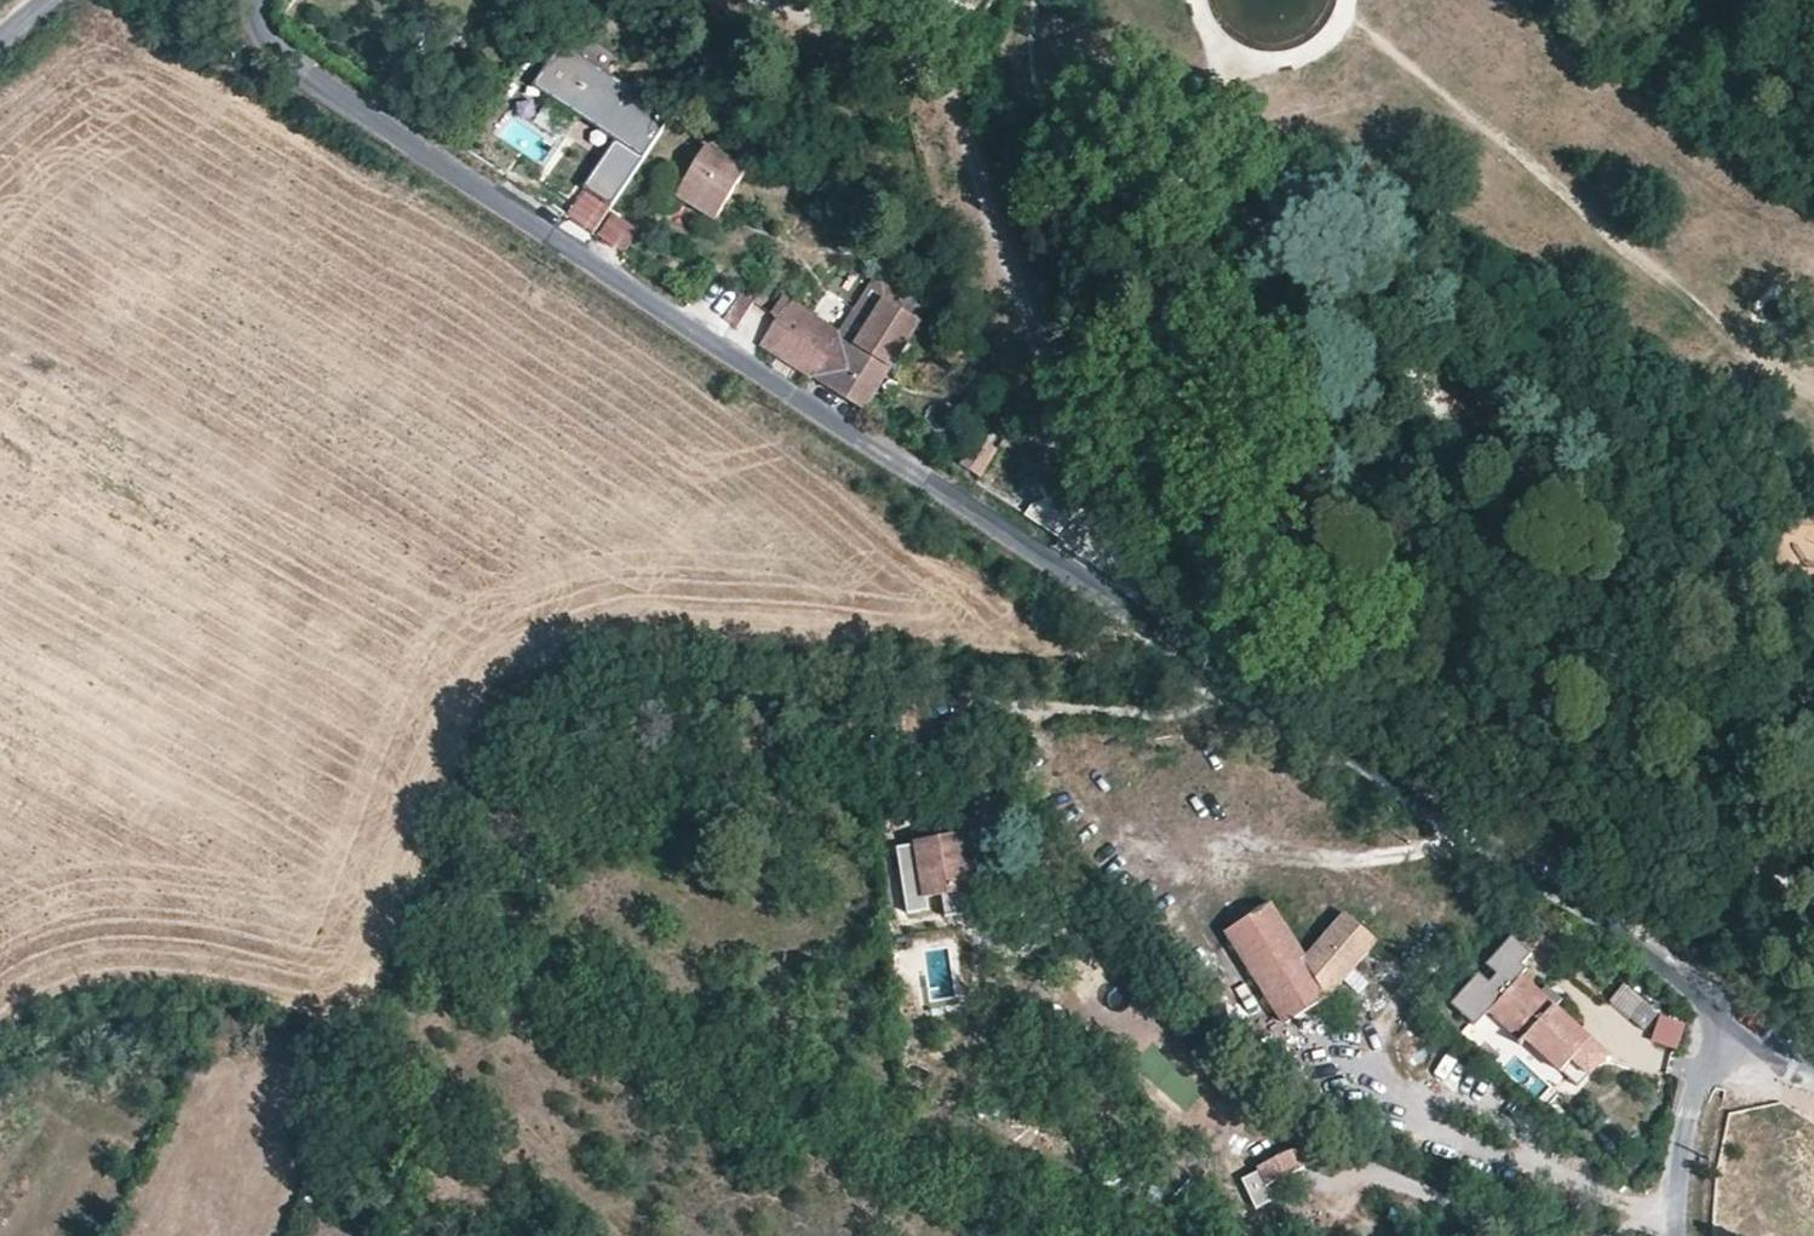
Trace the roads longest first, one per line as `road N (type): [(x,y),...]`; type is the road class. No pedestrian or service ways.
road 1 (residential): [(248,0),(253,27),(274,54),(617,284),(1185,641),(1735,1018)]
road 2 (residential): [(1683,1235),(1688,1110),(1735,1018)]

